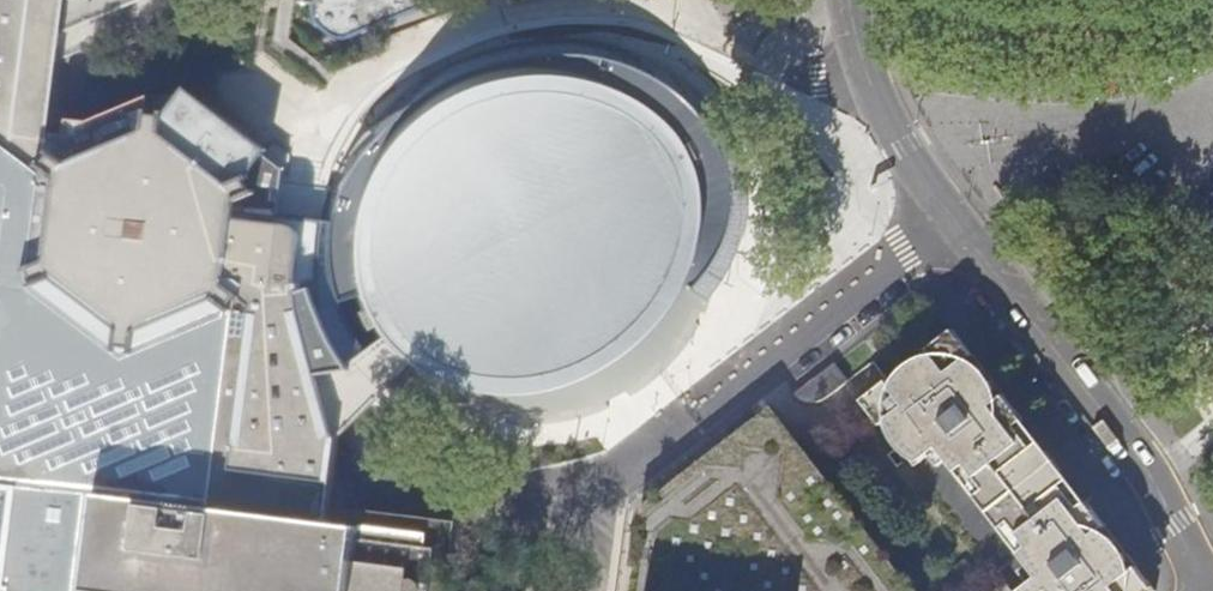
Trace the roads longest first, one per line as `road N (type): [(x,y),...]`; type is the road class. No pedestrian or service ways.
road 1 (unclassified): [(942,209),(548,511)]
road 2 (residential): [(1209,590),(1124,442),(942,209)]
road 3 (residential): [(942,209),(872,96),(842,0)]

